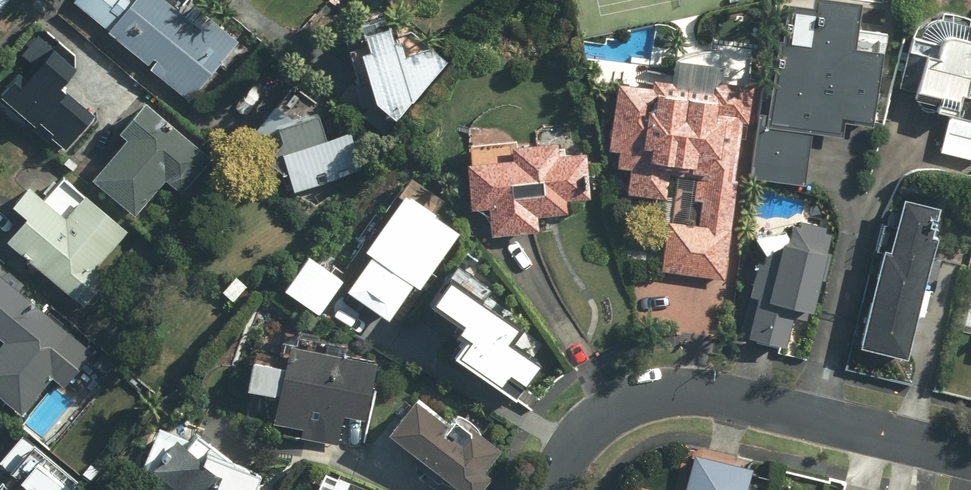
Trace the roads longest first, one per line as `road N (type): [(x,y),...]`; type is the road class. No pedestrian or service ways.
road 1 (residential): [(970,454),(684,388),(620,410),(577,449),(559,489)]

